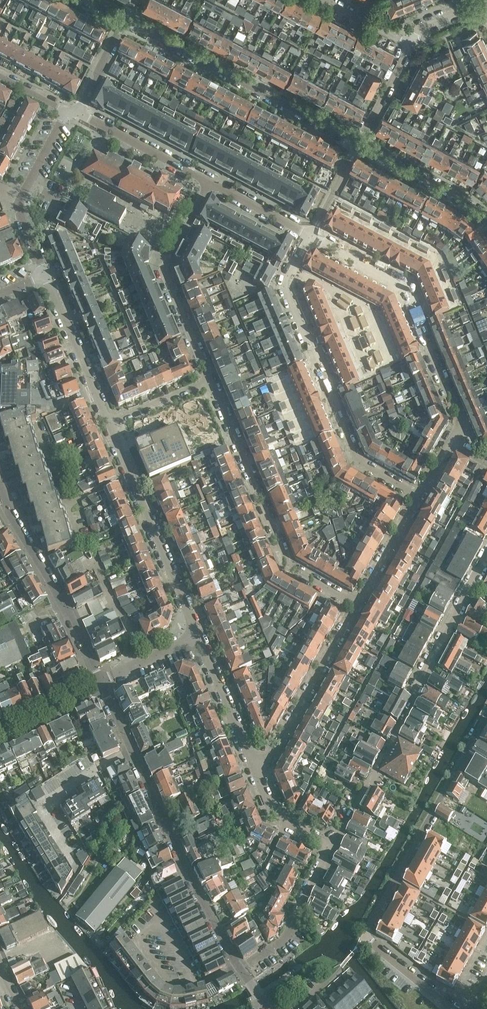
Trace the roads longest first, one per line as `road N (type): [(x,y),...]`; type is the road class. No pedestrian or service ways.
road 1 (residential): [(486,716),(372,919),(373,938),(456,1008)]
road 2 (residential): [(329,852),(486,560)]
road 3 (residential): [(239,968),(102,686)]
road 4 (residential): [(312,237),(287,295),(359,458),(418,497)]
road 5 (residential): [(209,383),(289,566),(356,605)]
road 6 (residential): [(455,440),(461,427),(409,290),(312,237)]
road 7 (residential): [(128,22),(357,148)]
road 8 (residential): [(153,662),(113,604),(70,504),(131,476)]
road 9 (residential): [(102,686),(0,488)]
road 10 (residential): [(206,187),(165,274),(209,383)]
road 11 (residential): [(260,777),(356,605)]
road 12 (residential): [(69,112),(19,205),(46,275)]
road 13 (residential): [(196,641),(131,476)]
road 14 (residential): [(110,424),(46,275)]
road 15 (residential): [(239,968),(280,944),(329,852)]
road 16 (residential): [(357,148),(486,226)]
road 17 (residential): [(260,777),(196,641)]
road 18 (residential): [(206,187),(77,116)]
road 19 (residential): [(356,605),(418,497)]

